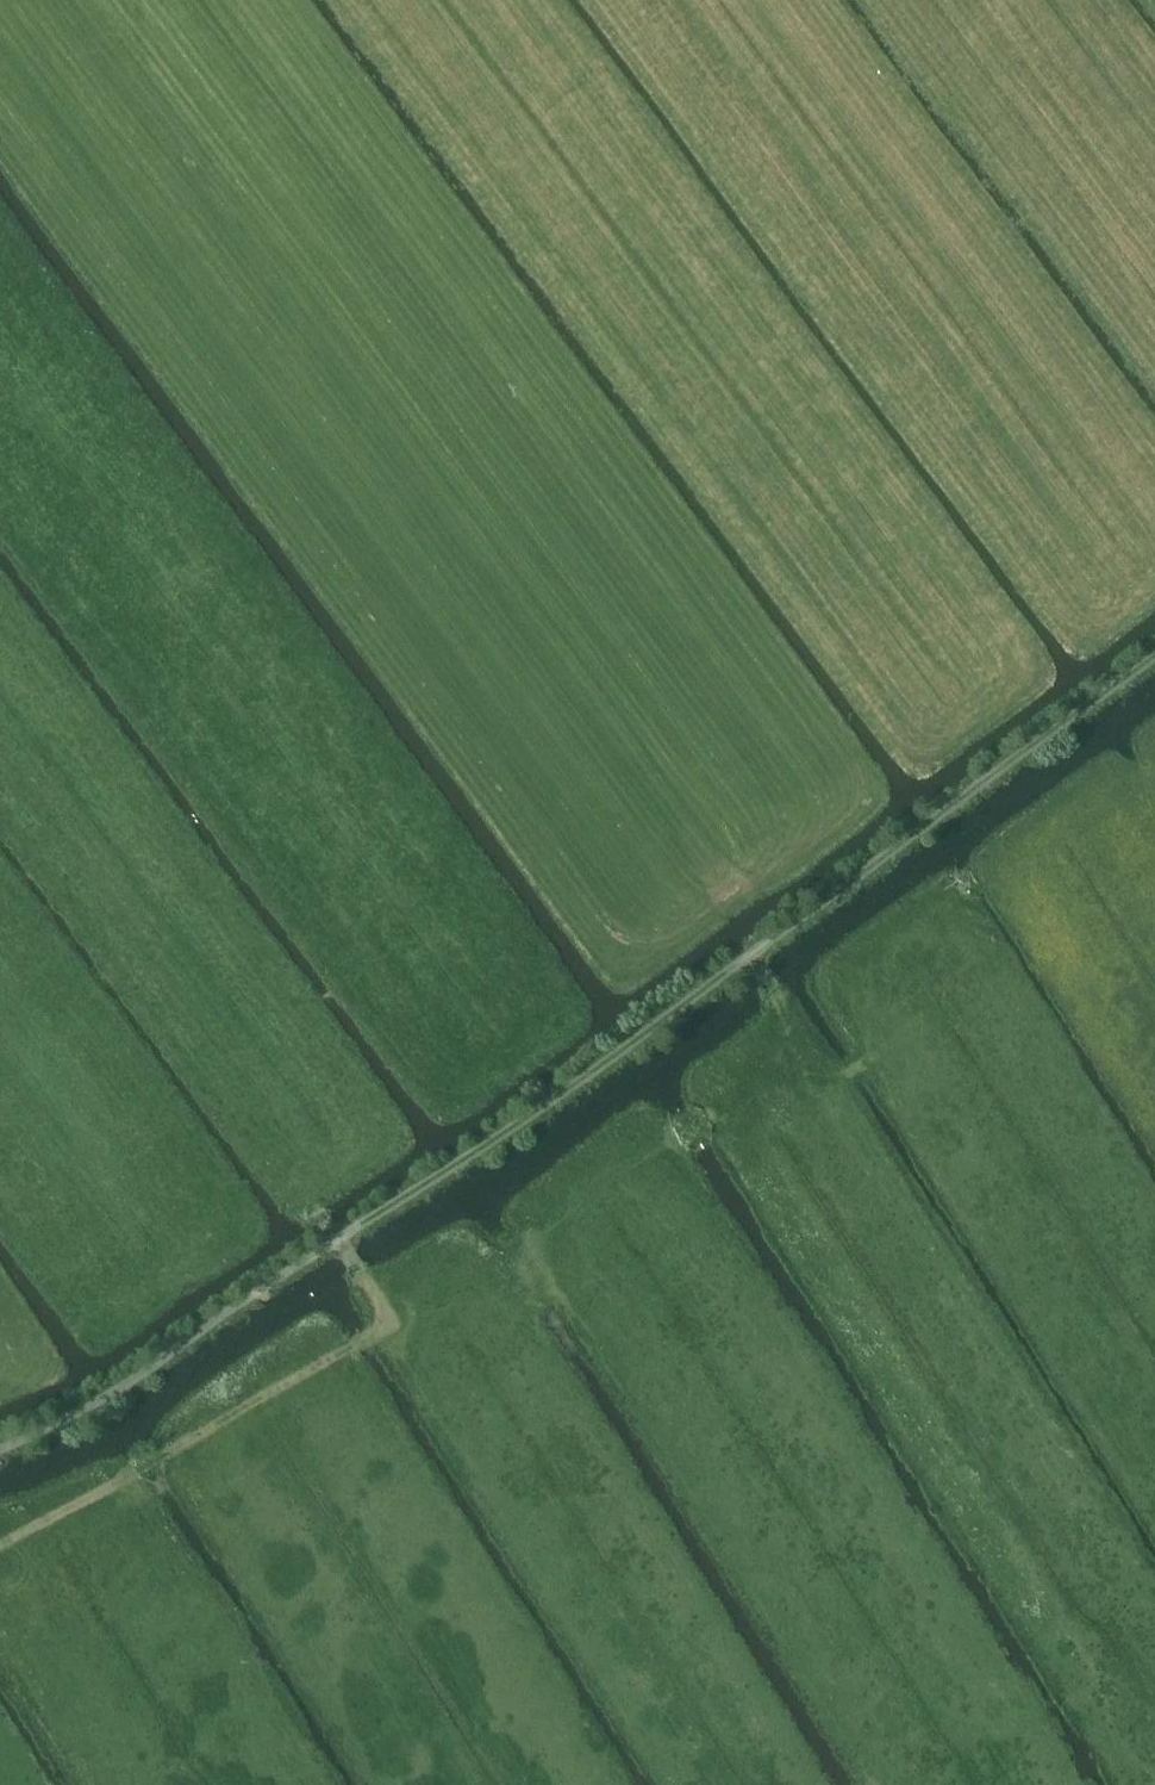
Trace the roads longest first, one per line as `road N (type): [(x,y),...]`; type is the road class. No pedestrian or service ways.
road 1 (track): [(0,1549),(388,1329),(358,1272)]

